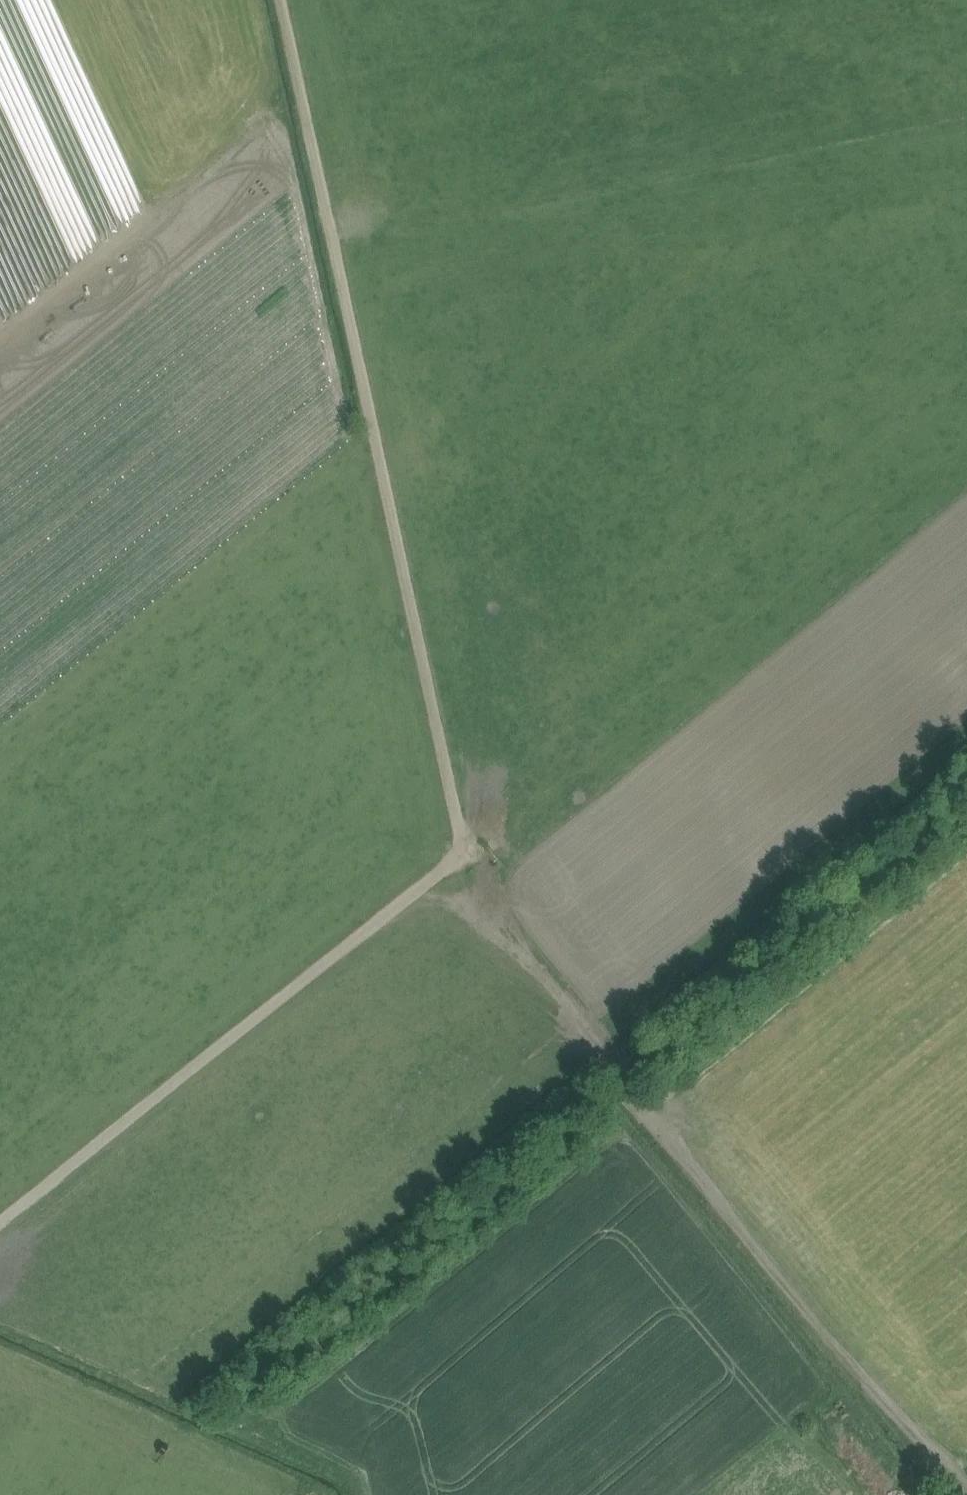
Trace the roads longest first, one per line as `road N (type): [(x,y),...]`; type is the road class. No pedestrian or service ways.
road 1 (track): [(283,0),(462,840),(459,857),(0,1225)]

